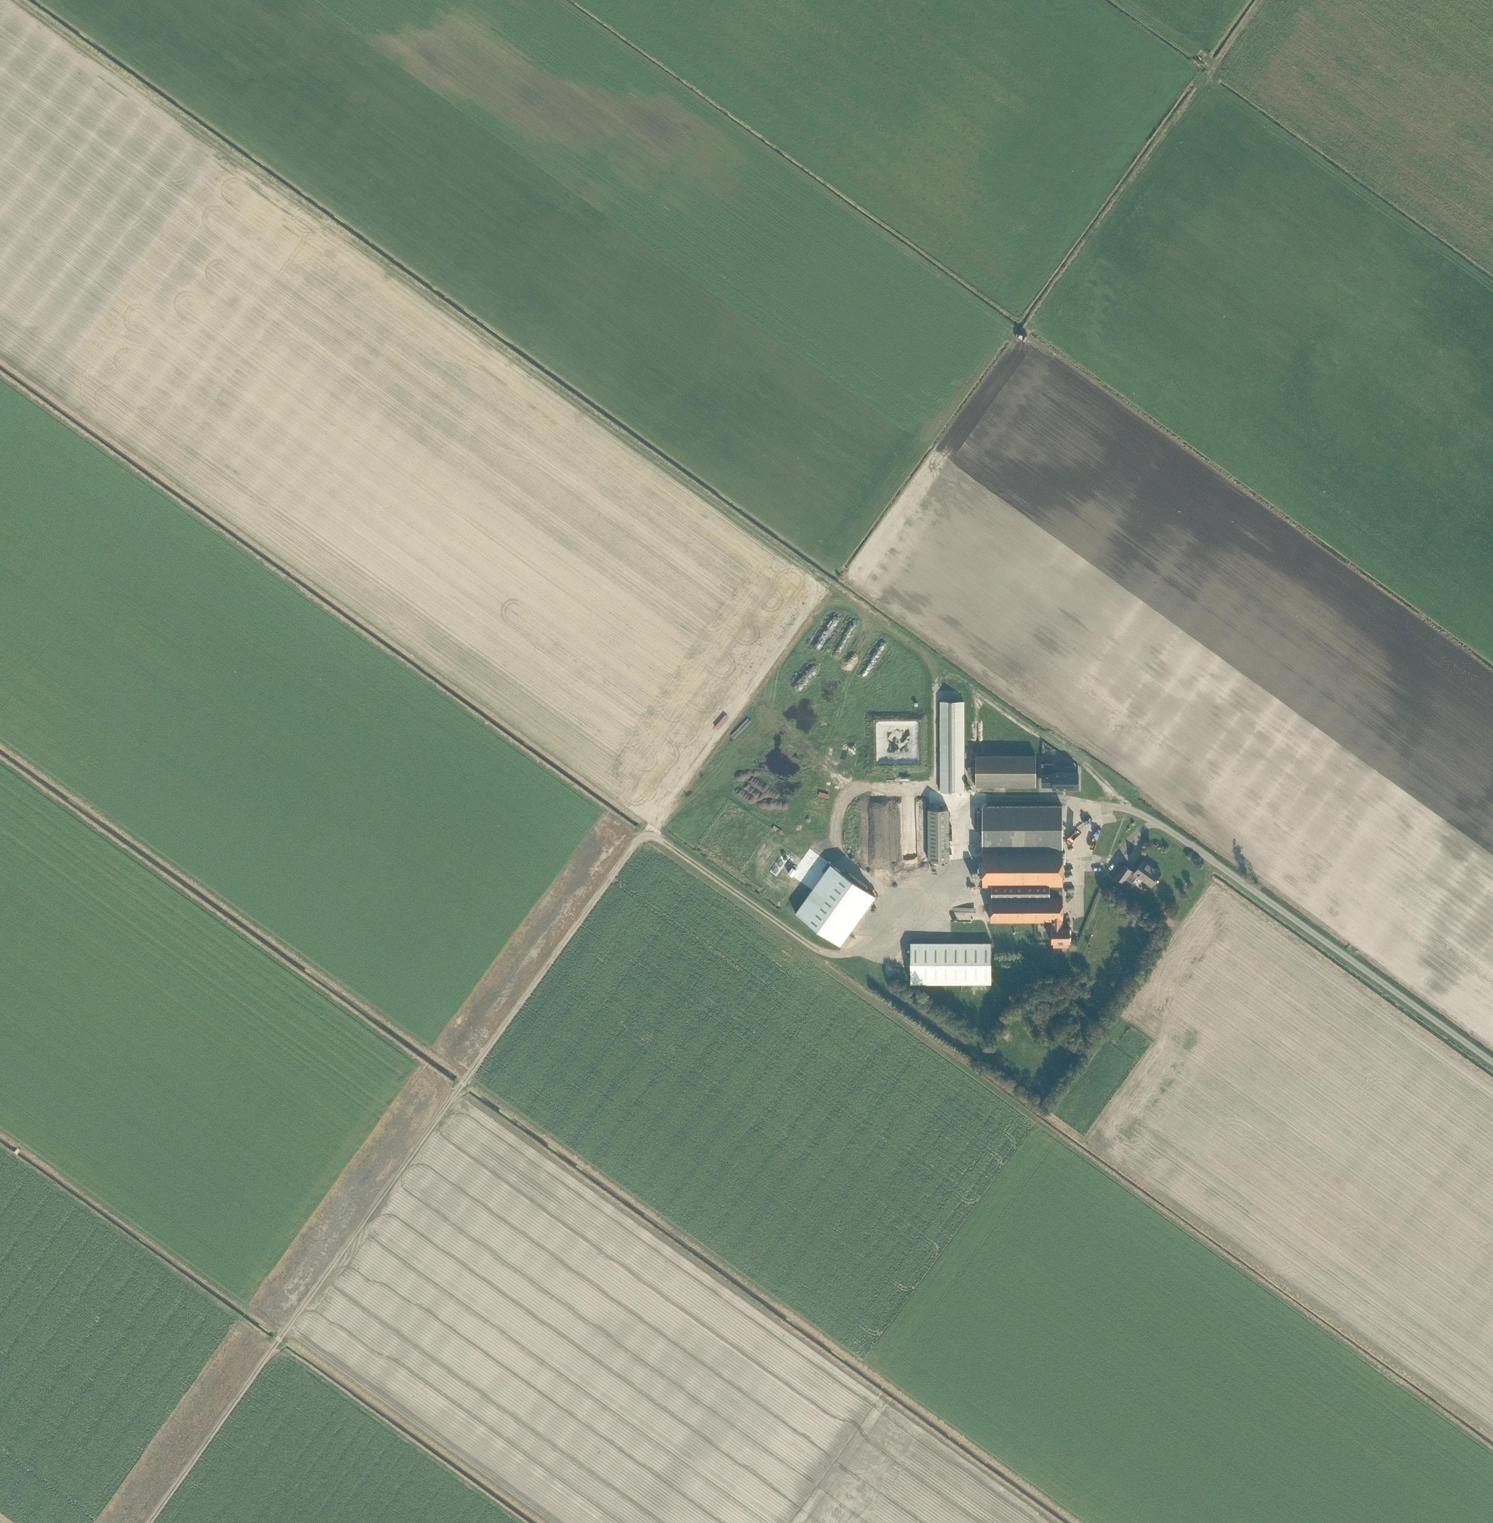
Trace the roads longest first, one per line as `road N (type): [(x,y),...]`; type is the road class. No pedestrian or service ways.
road 1 (track): [(1137,812),(1068,800),(972,800),(965,882),(879,948),(836,955),(662,839),(637,840),(148,1522)]

